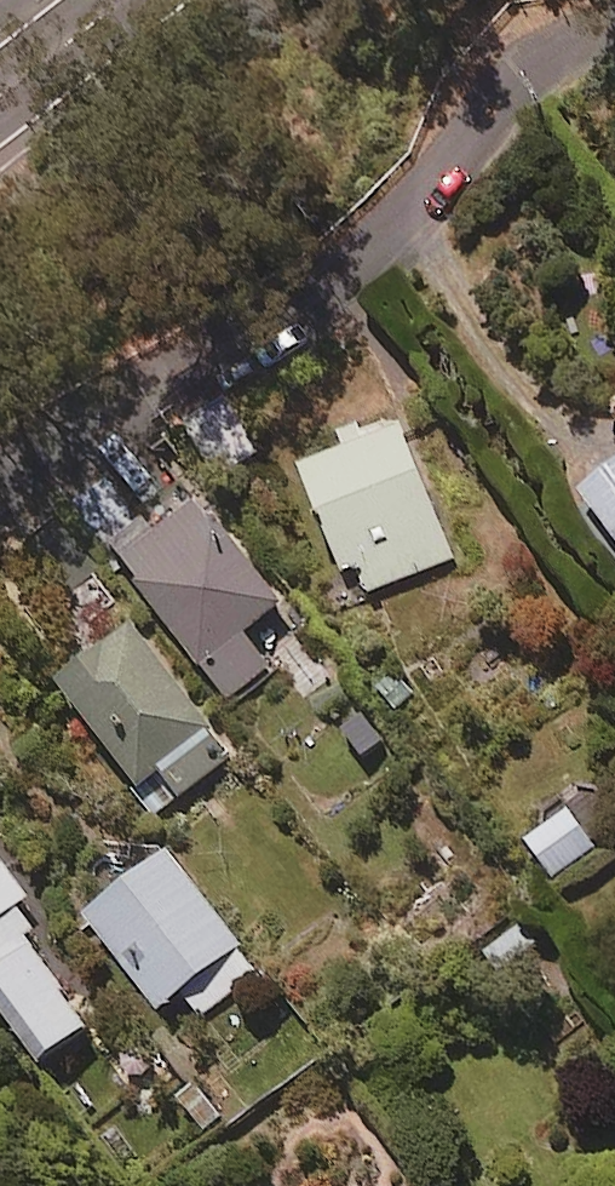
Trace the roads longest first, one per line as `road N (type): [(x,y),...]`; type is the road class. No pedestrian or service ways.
road 1 (residential): [(614,22),(554,48),(511,87),(419,210),(289,321),(0,493)]
road 2 (secondary): [(128,0),(0,99)]

